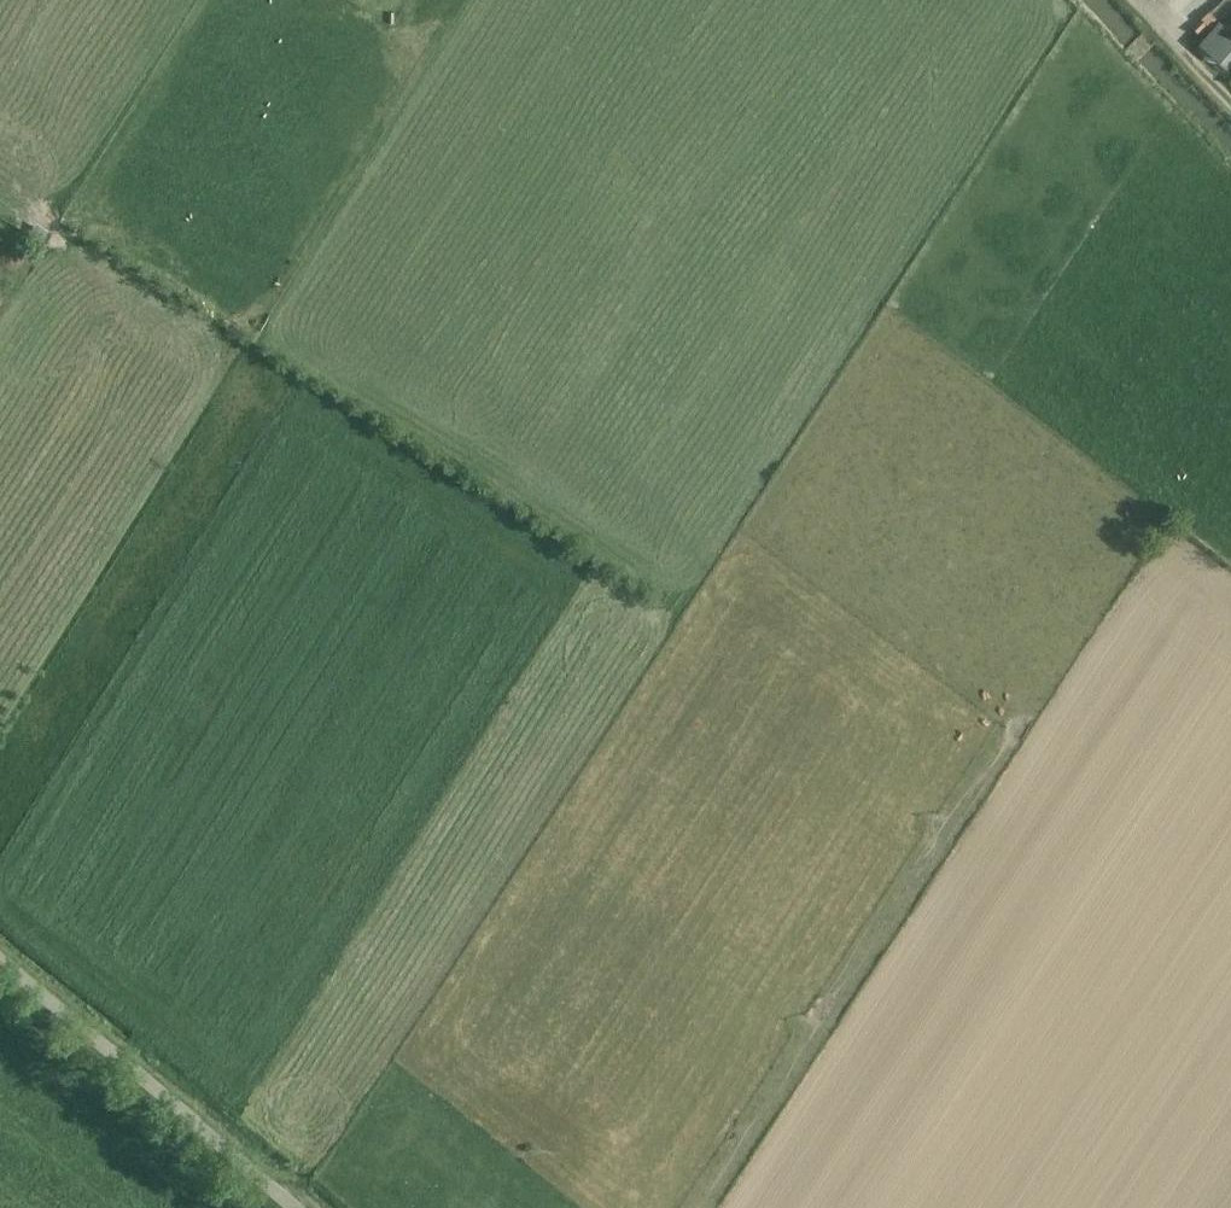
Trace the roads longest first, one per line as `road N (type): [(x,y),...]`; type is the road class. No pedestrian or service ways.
road 1 (unclassified): [(327,1207),(0,942)]

